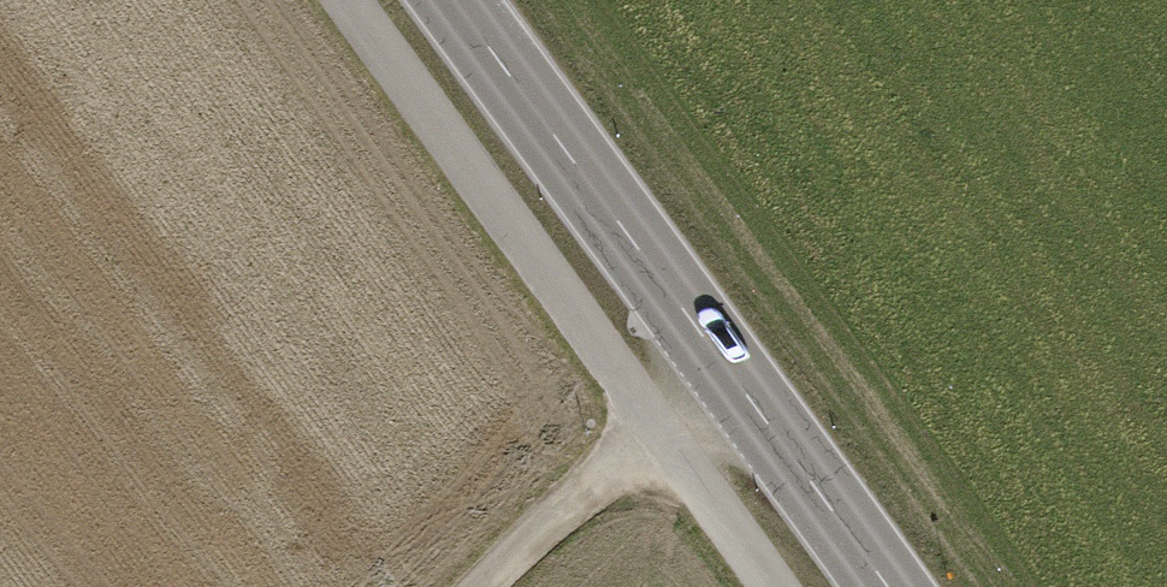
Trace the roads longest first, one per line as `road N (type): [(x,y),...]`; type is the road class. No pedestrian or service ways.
road 1 (secondary): [(446,0),(875,586)]
road 2 (track): [(716,367),(475,586)]

